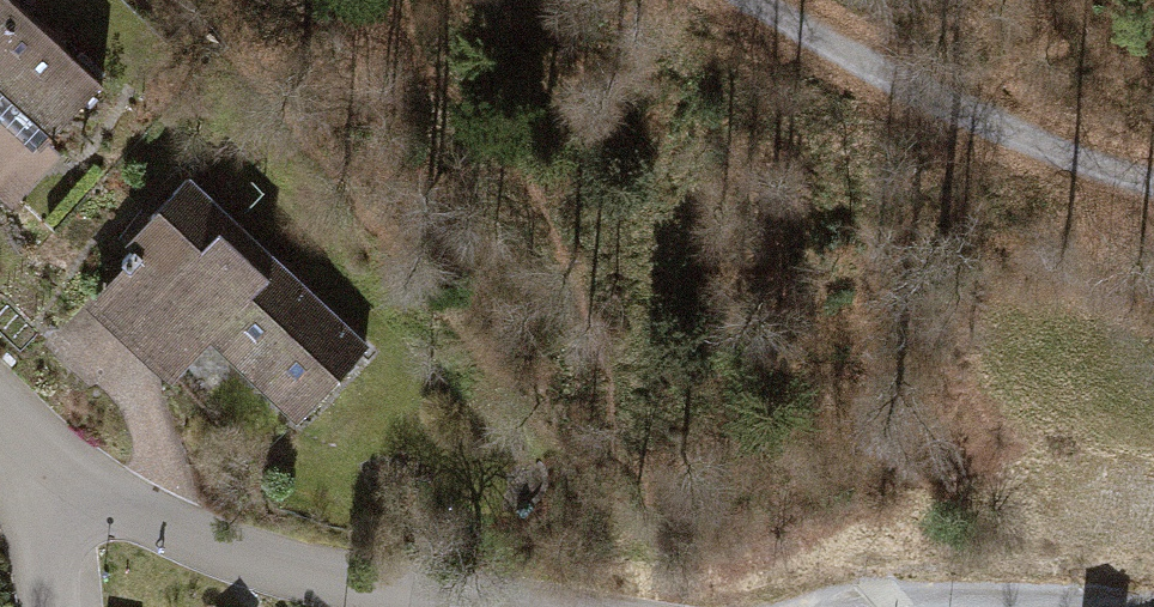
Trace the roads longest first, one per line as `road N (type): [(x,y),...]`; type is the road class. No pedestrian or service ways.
road 1 (track): [(764,0),(935,101),(1153,180)]
road 2 (residential): [(39,494),(293,573),(453,606)]
road 3 (track): [(809,606),(945,585),(1153,603)]

